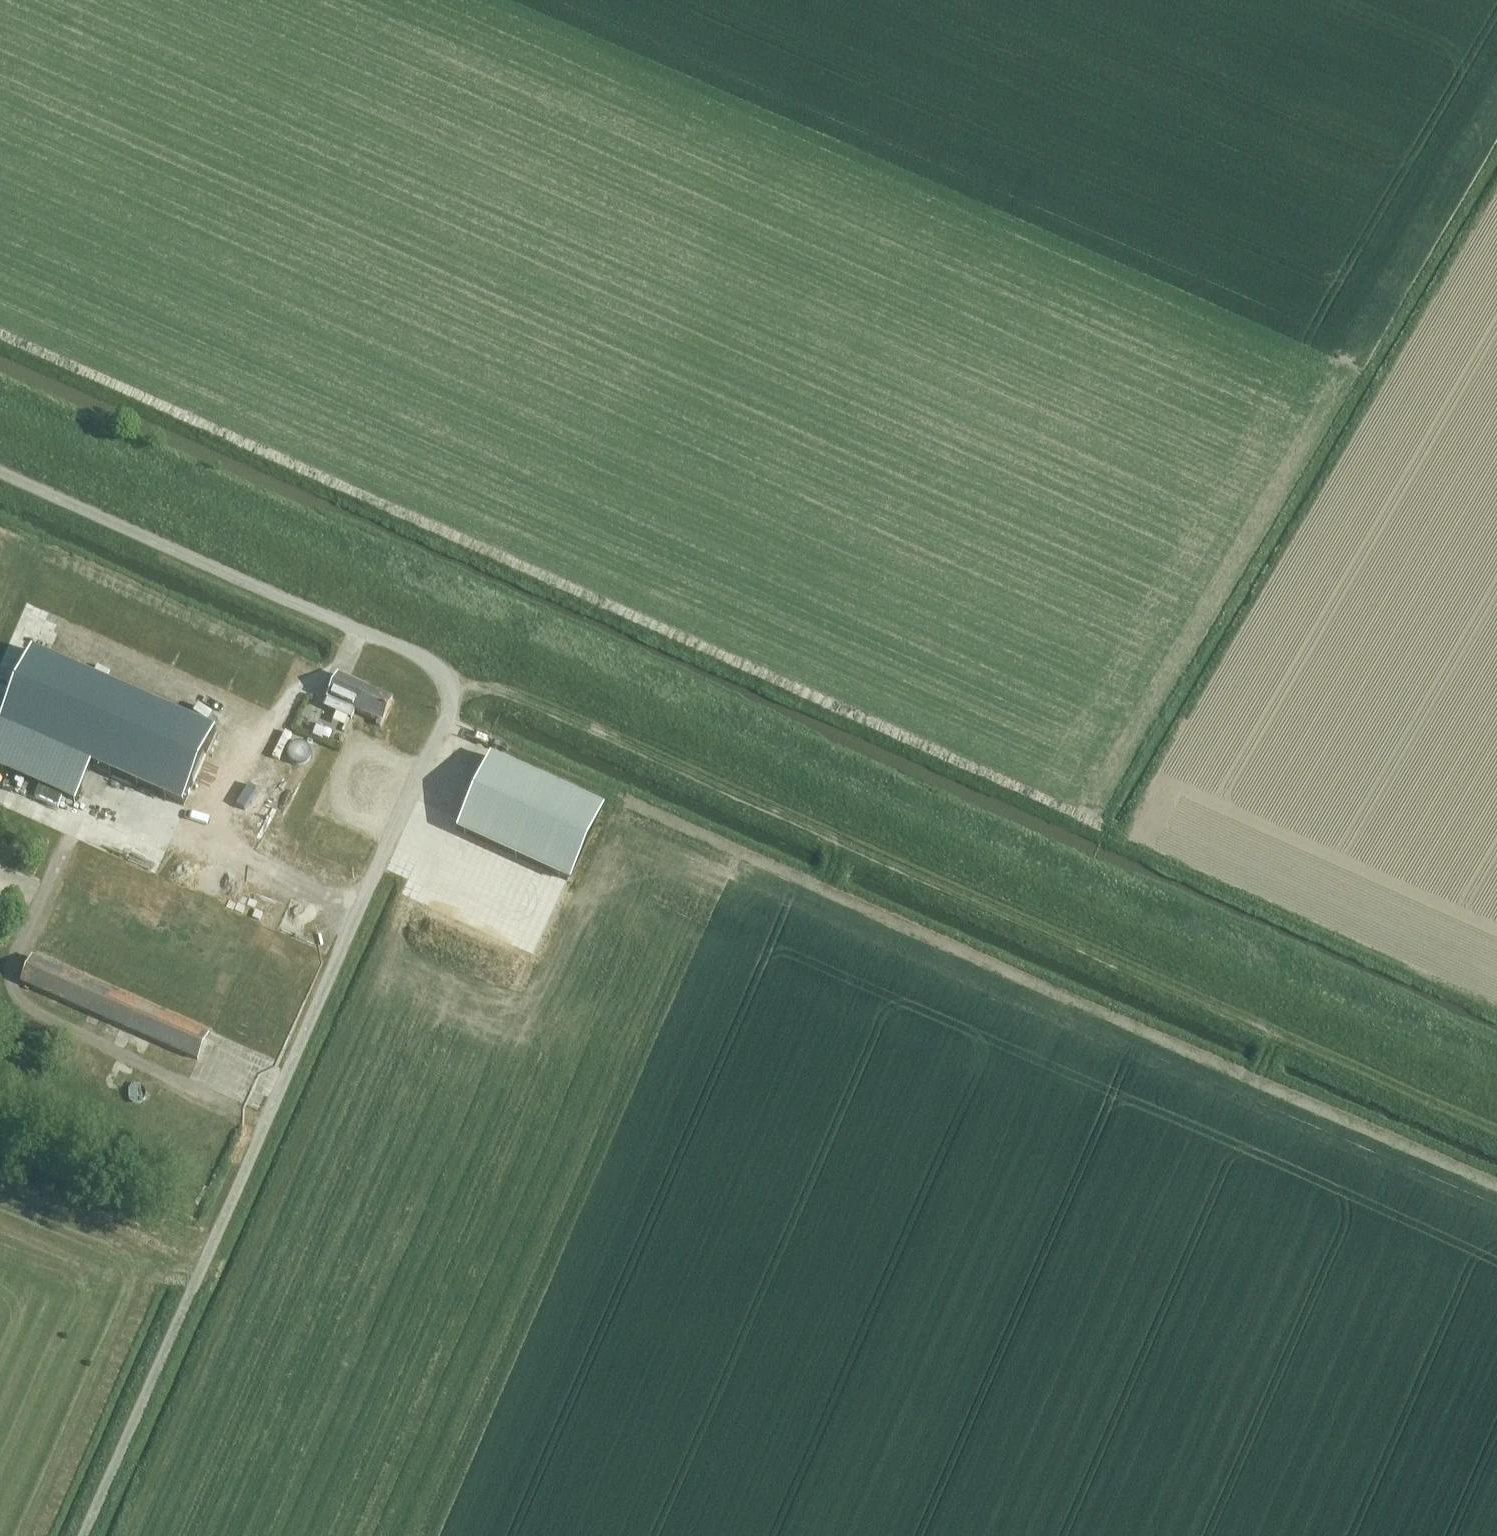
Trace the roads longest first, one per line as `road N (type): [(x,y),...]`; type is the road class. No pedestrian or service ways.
road 1 (unclassified): [(83,1535),(446,711),(447,689),(435,662),(0,472)]
road 2 (track): [(447,689),(472,686),(1496,1144)]

